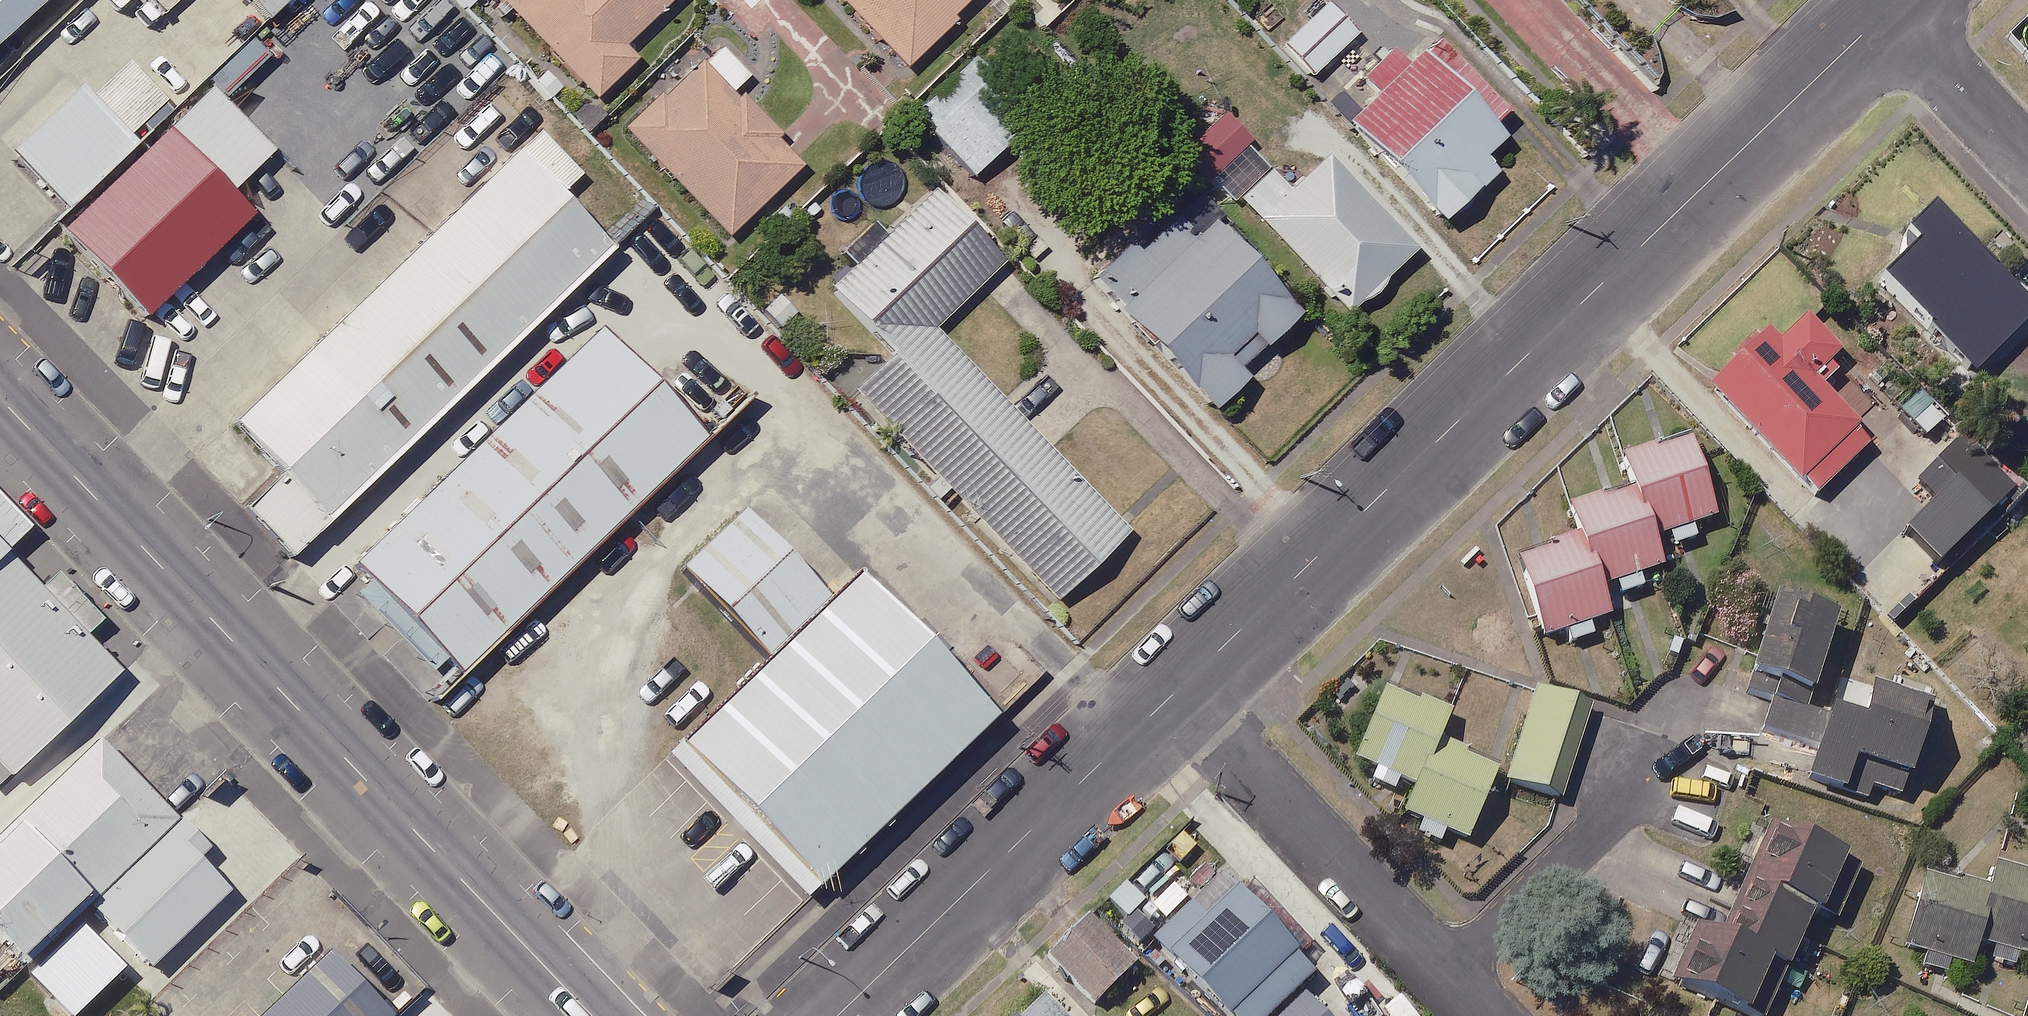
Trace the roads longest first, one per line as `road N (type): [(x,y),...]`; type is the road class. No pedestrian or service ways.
road 1 (residential): [(1892,10),(1172,695)]
road 2 (tertiary): [(590,1015),(0,398)]
road 3 (residential): [(1172,695),(837,1015)]
road 4 (residential): [(1172,695),(1444,978)]
road 5 (residential): [(1645,732),(1623,793),(1594,836),(1444,978)]
road 6 (residential): [(1892,10),(2027,155)]

